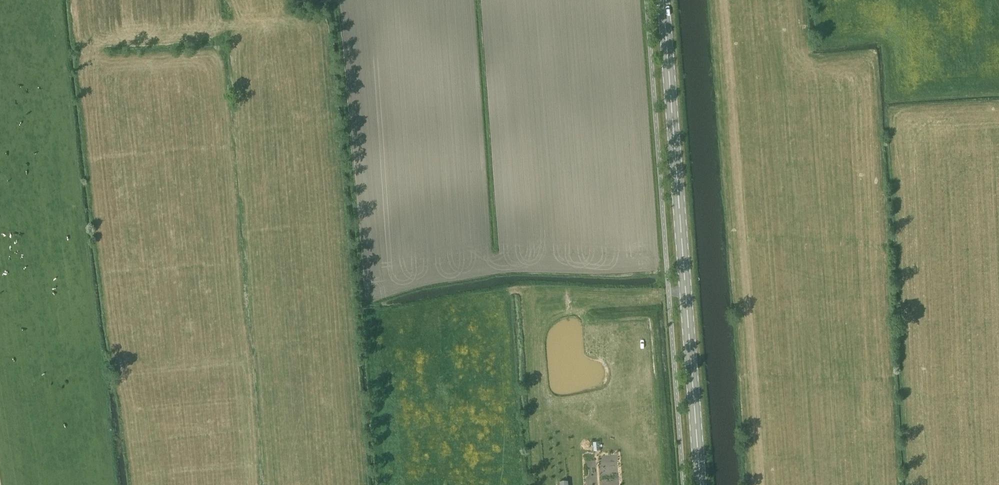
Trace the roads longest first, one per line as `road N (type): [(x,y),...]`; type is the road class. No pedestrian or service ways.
road 1 (primary): [(698,484),(663,0)]

